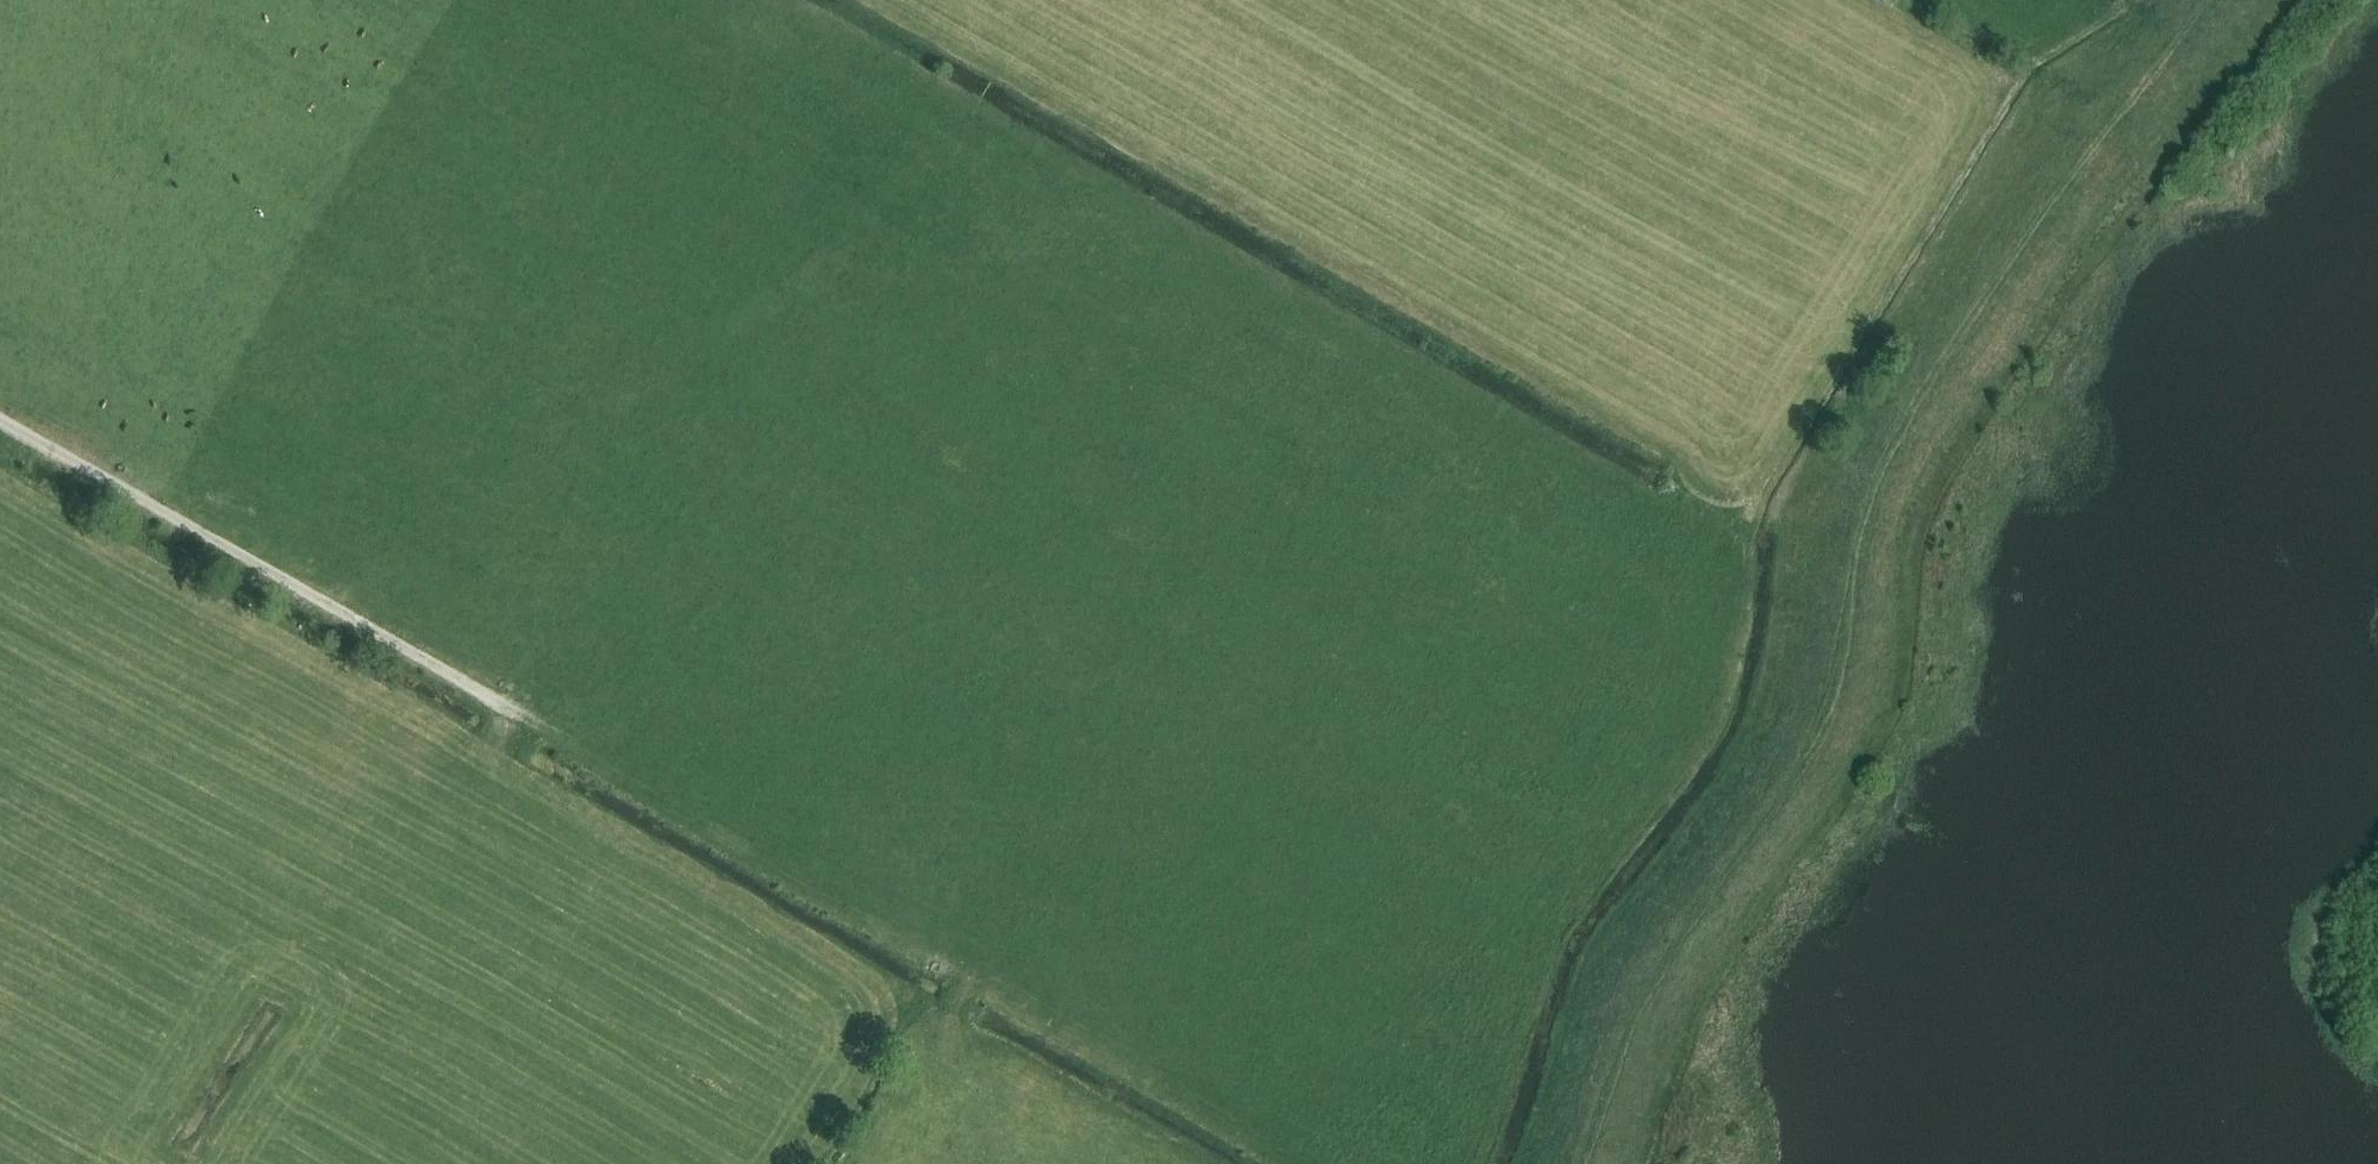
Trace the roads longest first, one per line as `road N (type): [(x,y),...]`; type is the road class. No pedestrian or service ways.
road 1 (track): [(0,422),(494,702)]

